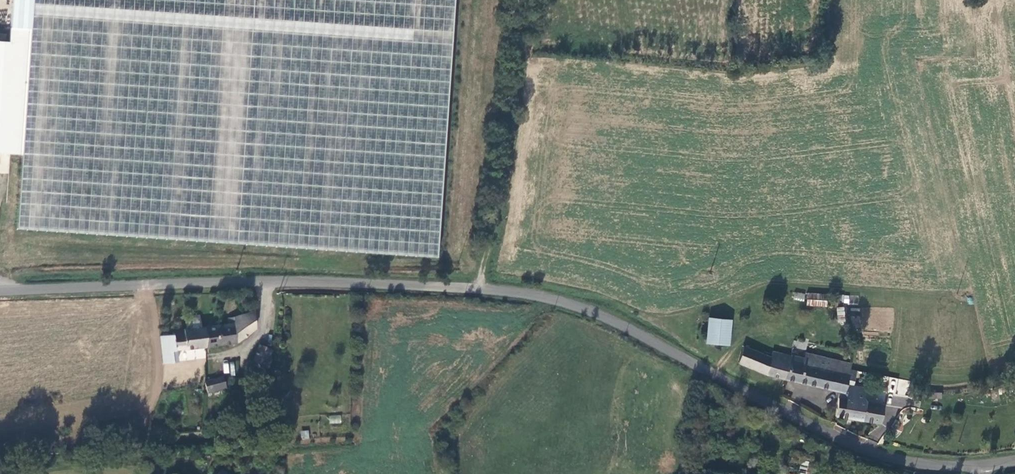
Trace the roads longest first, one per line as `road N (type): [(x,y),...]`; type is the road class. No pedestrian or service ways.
road 1 (unclassified): [(0,291),(269,282),(528,295),(621,326),(861,449),(908,462),(981,466)]
road 2 (track): [(518,0),(513,134),(479,289)]

